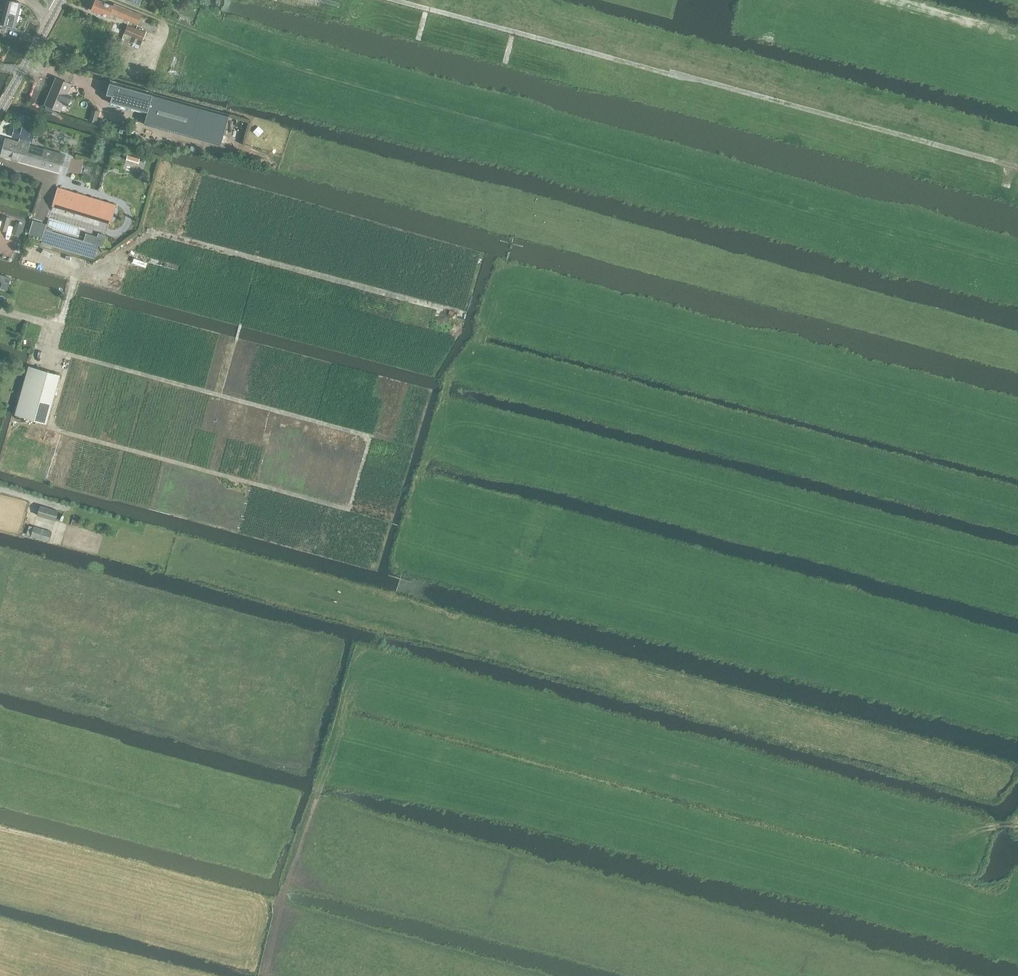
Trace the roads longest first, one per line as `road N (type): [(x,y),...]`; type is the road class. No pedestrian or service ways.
road 1 (track): [(994,827),(952,837),(418,692),(351,689),(266,975)]
road 2 (track): [(1017,262),(164,21)]
road 3 (tertiary): [(0,112),(61,0)]

